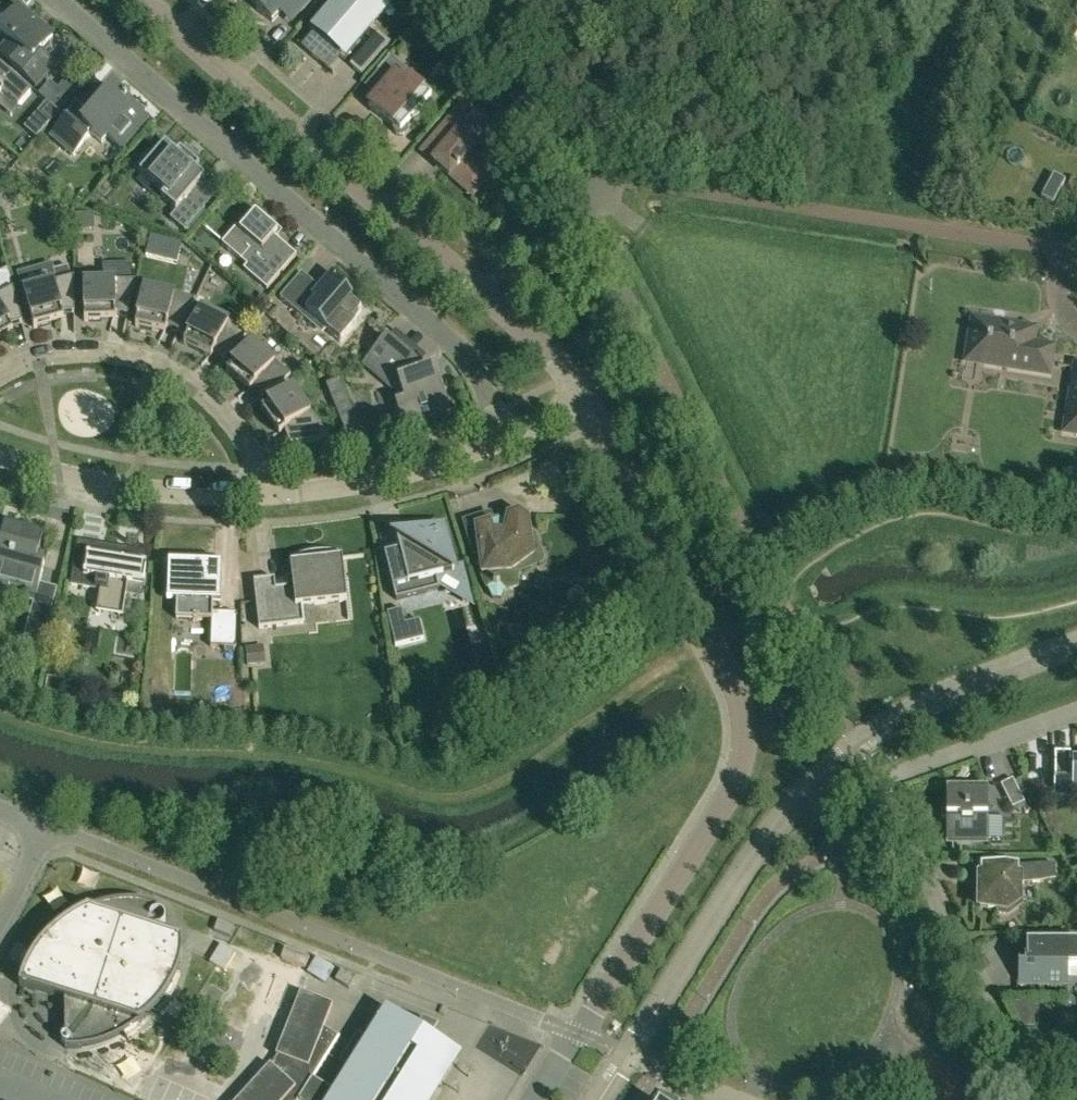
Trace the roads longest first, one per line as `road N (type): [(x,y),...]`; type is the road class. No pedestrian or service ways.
road 1 (track): [(708,643),(508,783),(462,800),(271,758),(92,745),(0,714)]
road 2 (residential): [(1076,250),(562,182),(466,0)]
road 3 (residential): [(505,440),(480,376),(453,340),(61,0)]
road 4 (residential): [(582,395),(519,322),(148,0)]
road 5 (unclassified): [(580,1034),(47,830)]
road 6 (residential): [(1022,1070),(882,782),(1076,712)]
road 7 (unclassified): [(580,1034),(727,801),(742,758),(740,726),(694,606)]
road 8 (residential): [(0,376),(91,354),(167,368),(234,419),(255,465),(256,492)]
road 9 (residential): [(256,492),(151,491),(0,454)]
road 10 (residential): [(256,492),(345,484),(505,440)]
road 11 (residential): [(694,606),(582,395)]

